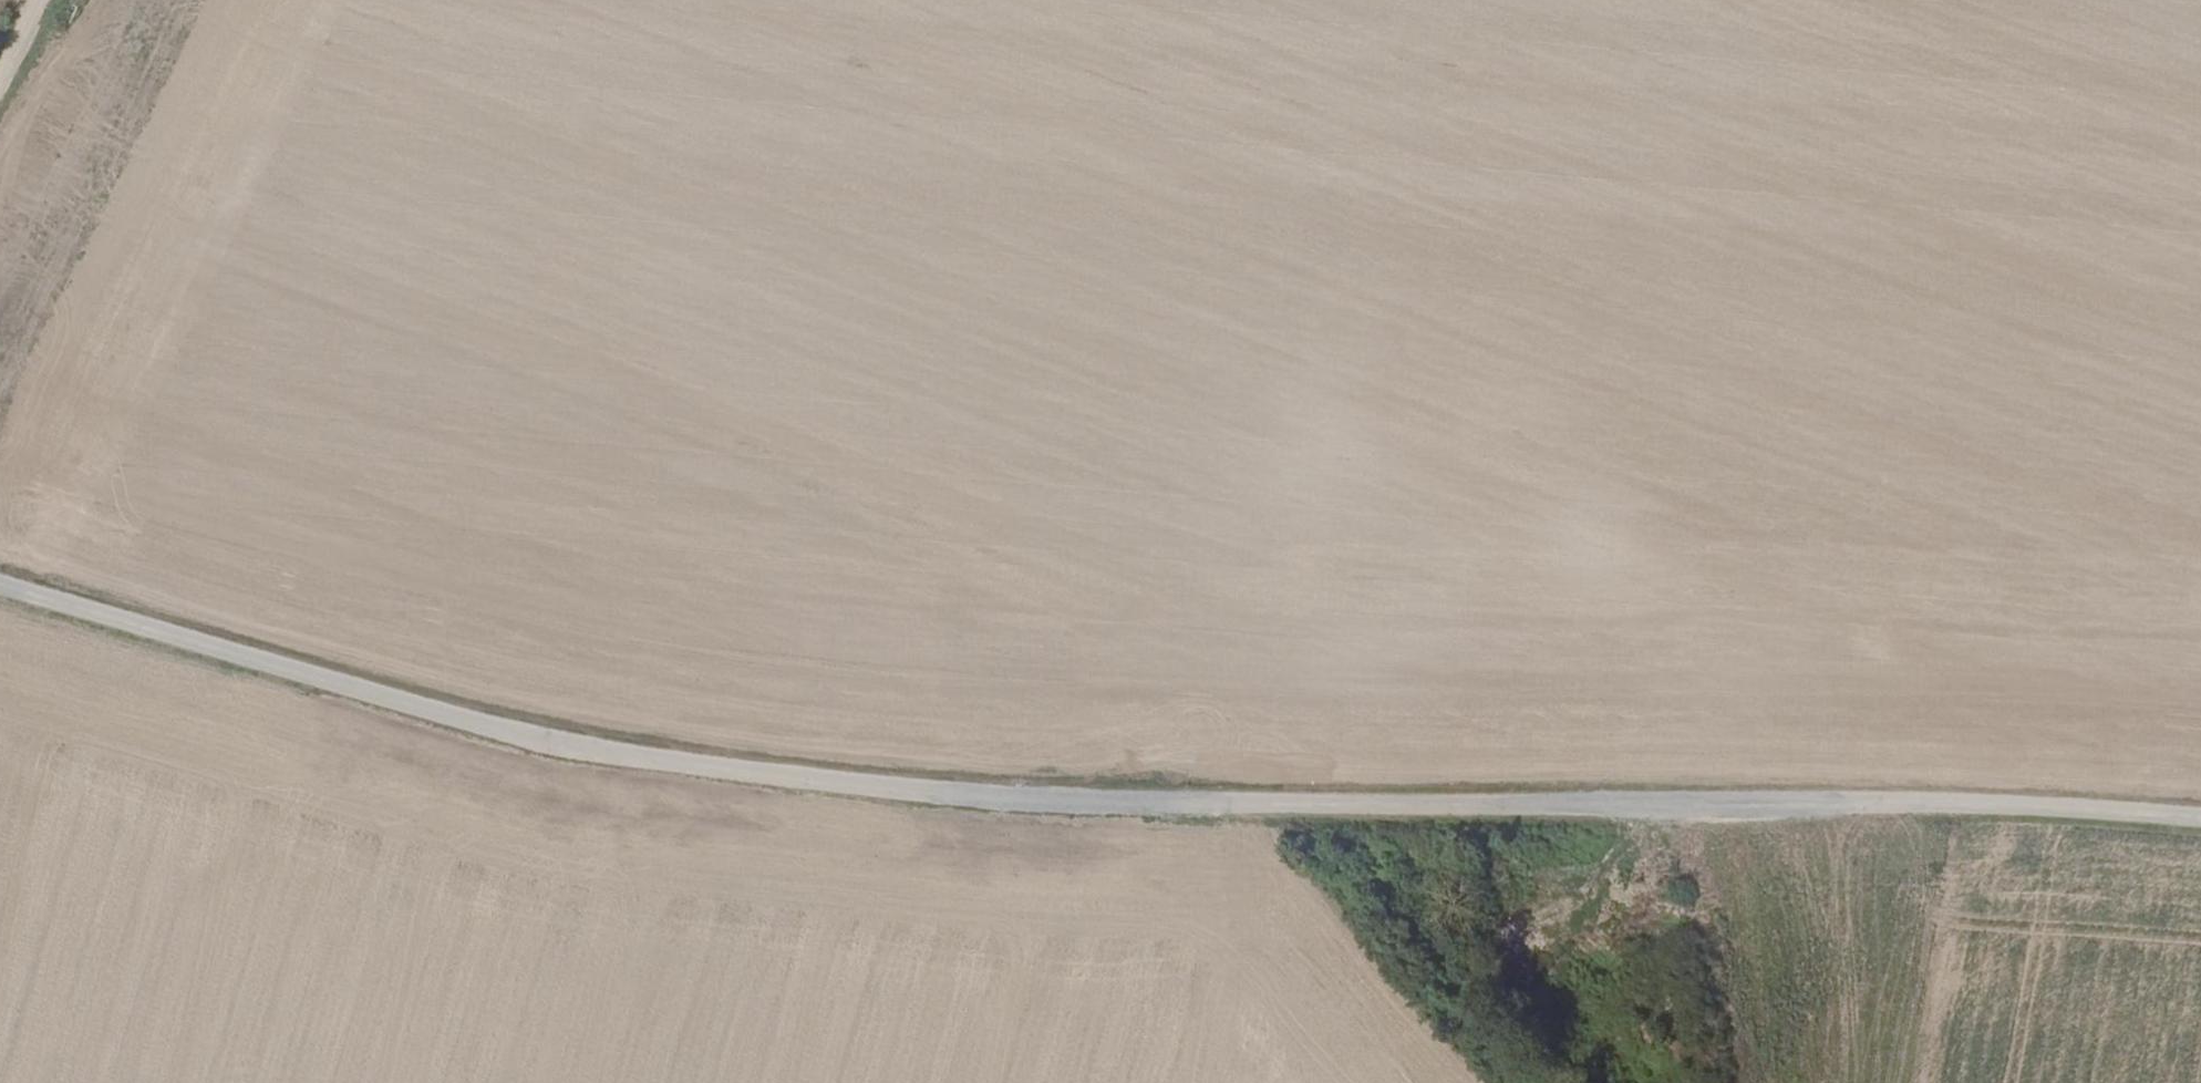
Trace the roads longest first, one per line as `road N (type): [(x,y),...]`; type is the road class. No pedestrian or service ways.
road 1 (track): [(0,592),(554,731),(1031,787),(1319,805),(1972,804),(2200,822)]
road 2 (track): [(0,109),(52,0)]

